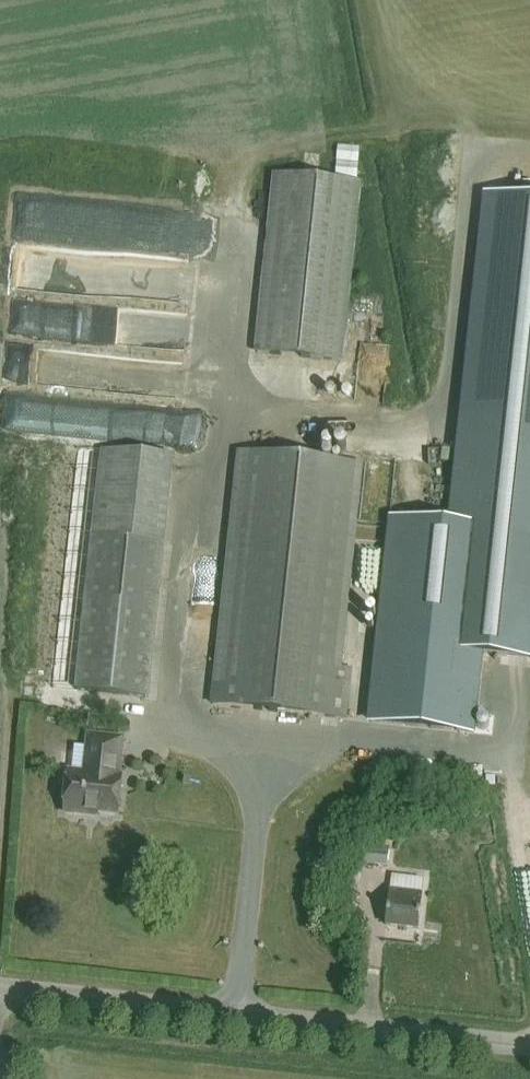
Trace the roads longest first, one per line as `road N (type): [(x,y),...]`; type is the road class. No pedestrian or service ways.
road 1 (tertiary): [(0,989),(529,1048)]

